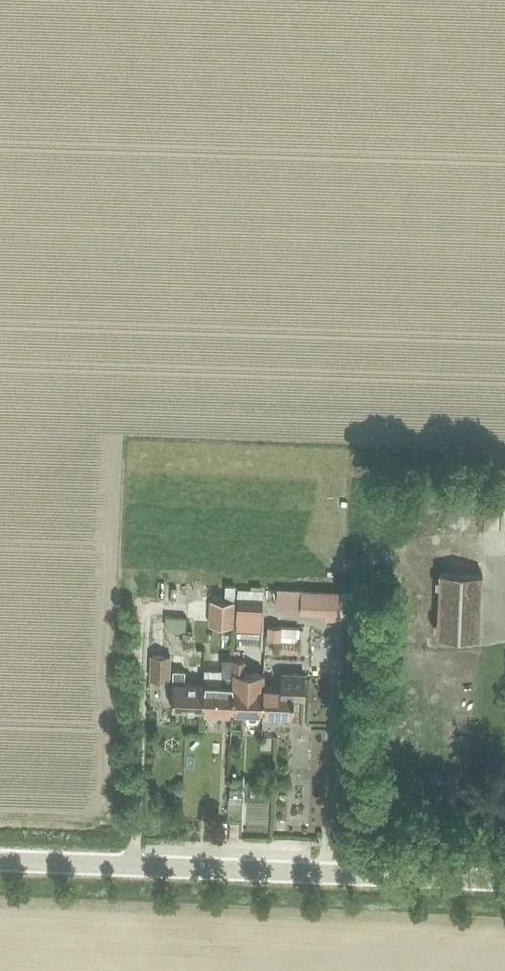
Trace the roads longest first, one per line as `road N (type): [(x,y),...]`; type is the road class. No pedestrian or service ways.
road 1 (unclassified): [(0,862),(504,882)]

